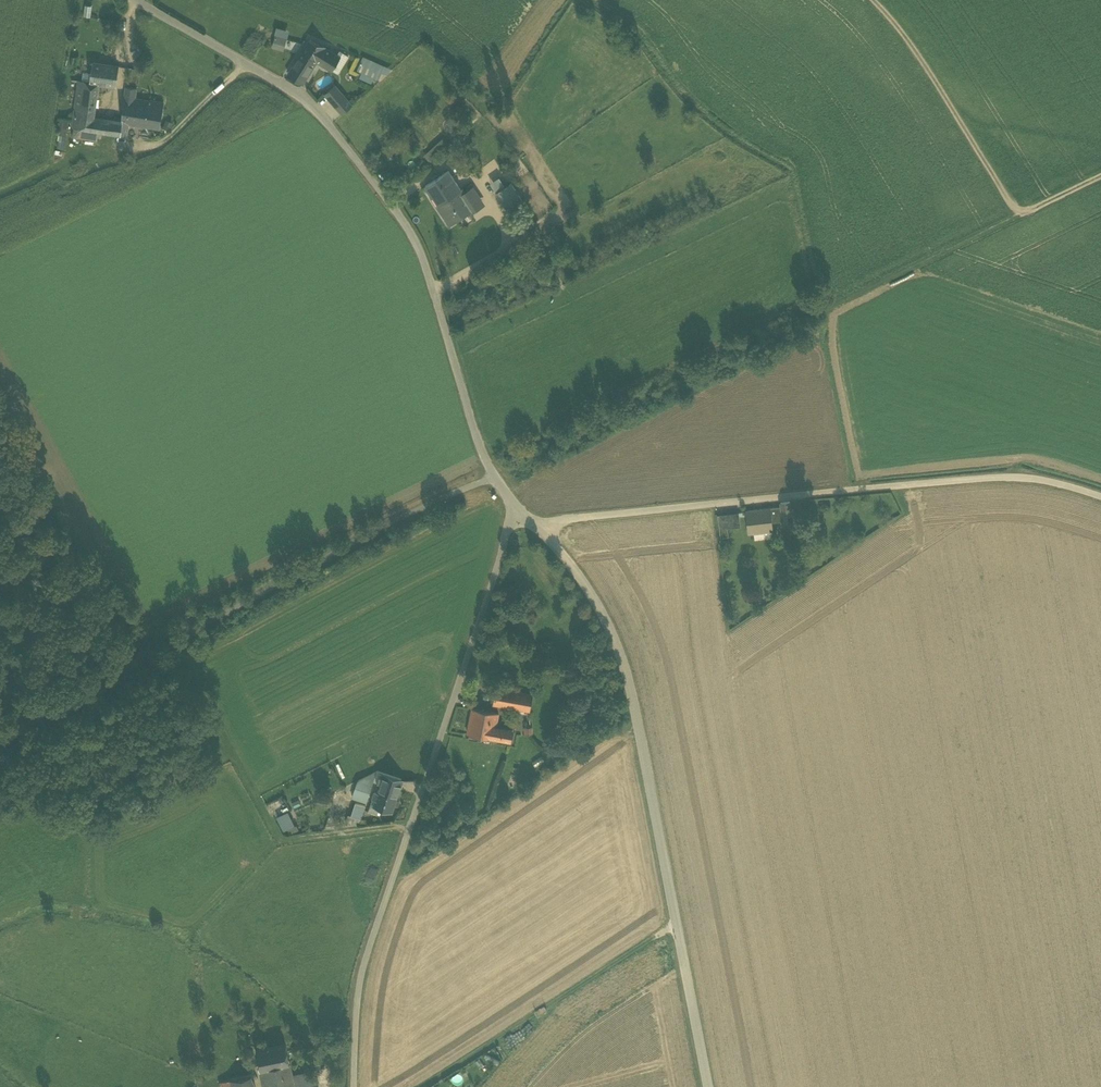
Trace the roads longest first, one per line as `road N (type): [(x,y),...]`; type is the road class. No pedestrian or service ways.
road 1 (unclassified): [(134,0),(312,105),(421,247),(482,453),(514,509)]
road 2 (residential): [(355,1086),(358,980),(514,509)]
road 3 (residential): [(537,524),(585,581),(619,644),(638,706),(710,1086)]
road 4 (unclassified): [(1100,497),(1024,473),(537,524)]
road 5 (track): [(1100,178),(827,309)]
road 6 (track): [(675,925),(420,1086)]
road 7 (track): [(1016,219),(869,0)]

